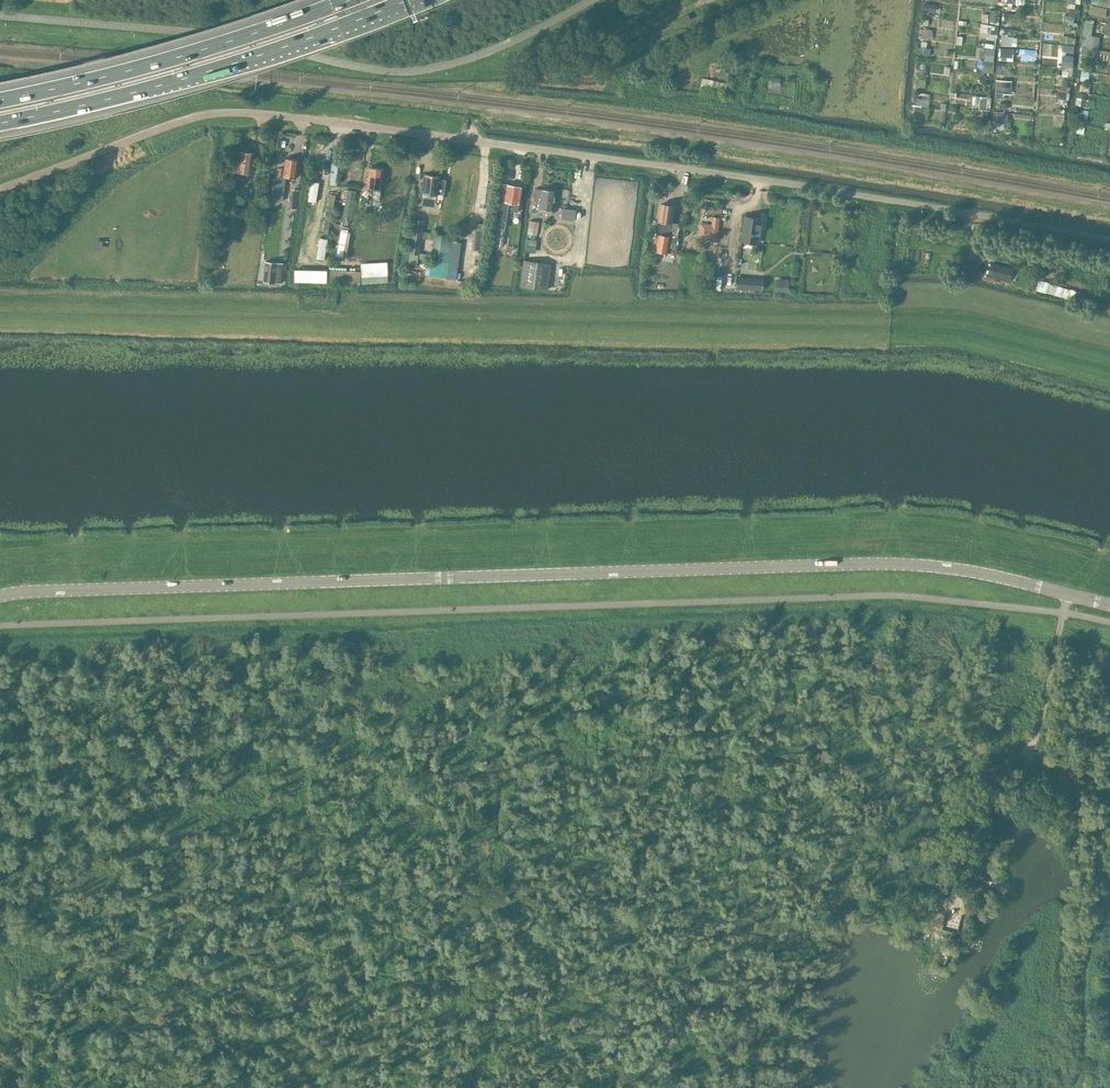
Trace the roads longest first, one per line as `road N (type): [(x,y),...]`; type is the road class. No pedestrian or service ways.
road 1 (unclassified): [(1109,239),(772,180),(246,112),(173,124),(0,188)]
road 2 (track): [(0,307),(890,321),(969,327),(1109,361)]
road 3 (tertiary): [(1109,602),(901,565),(0,595)]
road 4 (motorway): [(0,121),(203,72),(402,0)]
road 5 (motorway): [(345,0),(206,48),(0,99)]

